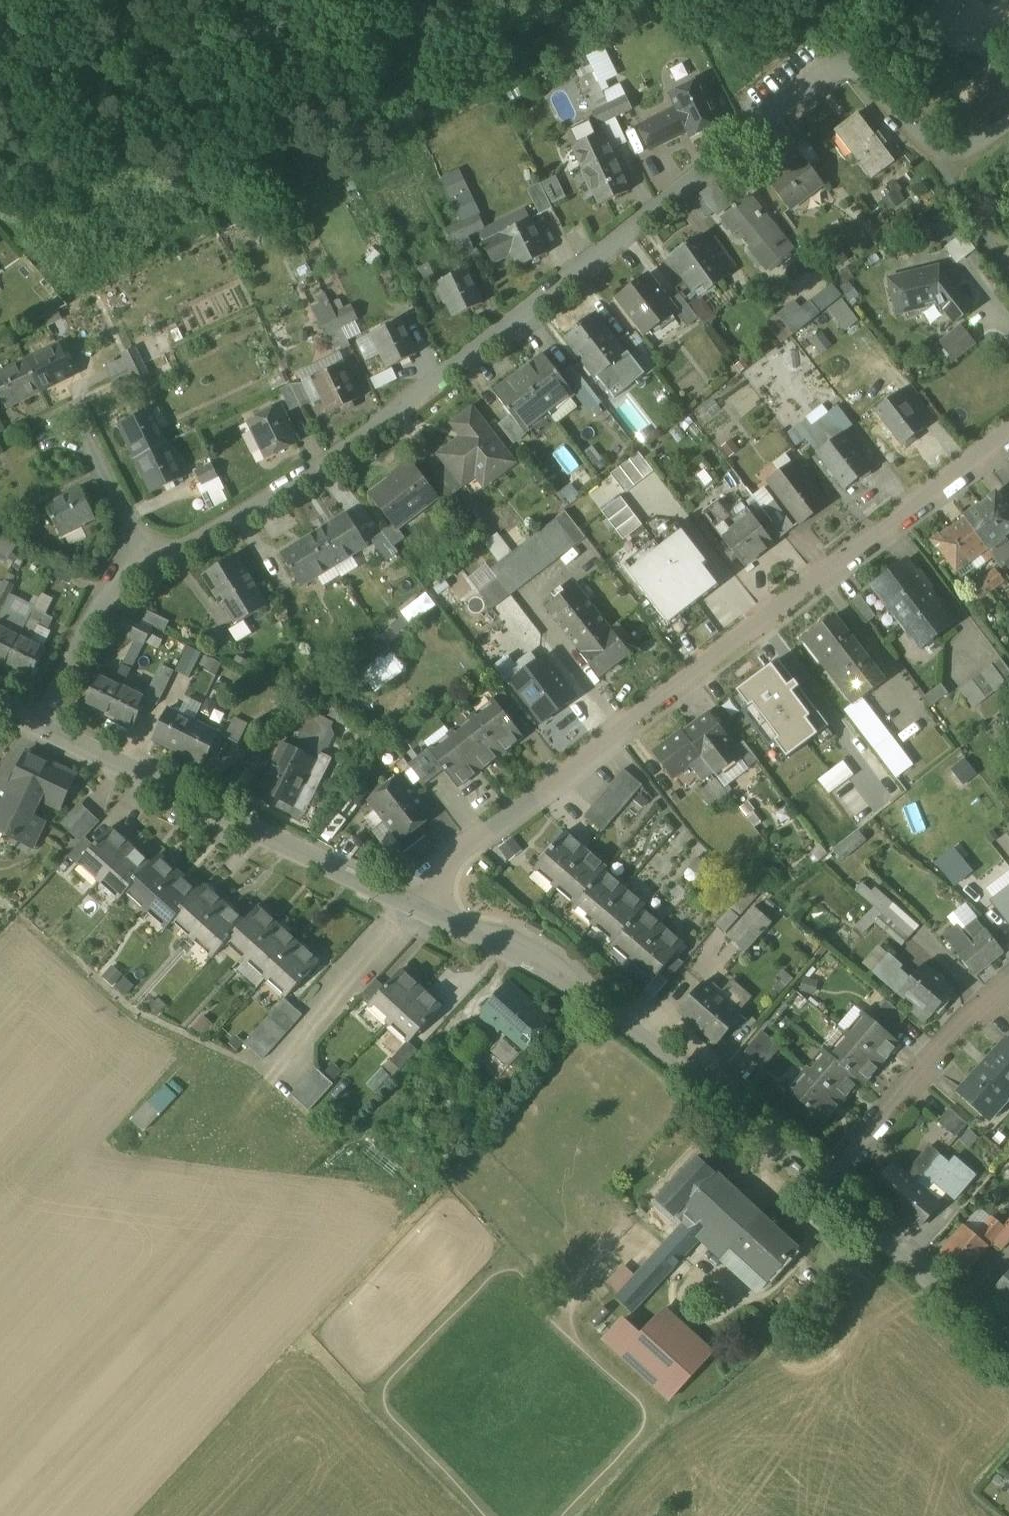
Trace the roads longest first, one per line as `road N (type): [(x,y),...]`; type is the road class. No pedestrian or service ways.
road 1 (unclassified): [(1008,121),(971,149),(947,155),(844,60),(331,461),(150,562)]
road 2 (residential): [(420,908),(449,865),(1008,434)]
road 3 (unclassified): [(832,1184),(562,977),(420,908)]
road 4 (unclassified): [(420,908),(40,722)]
road 5 (residential): [(1008,995),(966,1029),(832,1184)]
road 6 (unclassified): [(1008,1338),(832,1184)]
road 7 (unclassified): [(150,562),(120,584),(40,722)]
road 8 (unclassified): [(51,433),(92,453),(150,562)]

